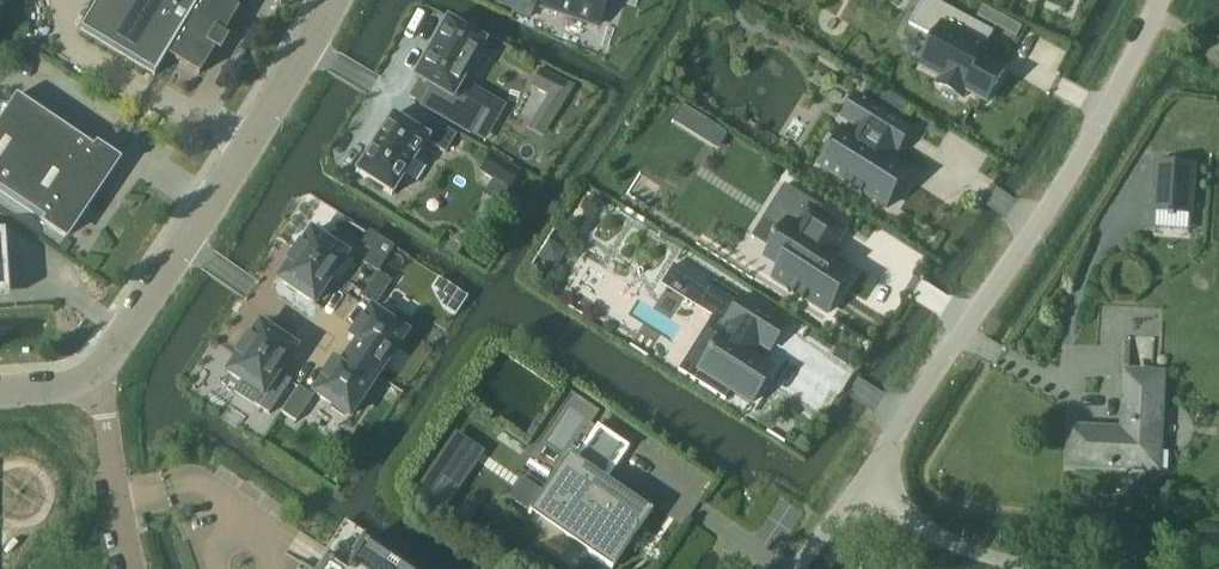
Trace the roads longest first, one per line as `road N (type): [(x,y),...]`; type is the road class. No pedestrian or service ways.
road 1 (unclassified): [(865,479),(1090,139),(1161,0)]
road 2 (unclassified): [(329,0),(308,45),(89,375)]
road 3 (residential): [(89,375),(135,568)]
road 4 (unclassified): [(1026,568),(932,533),(865,479)]

